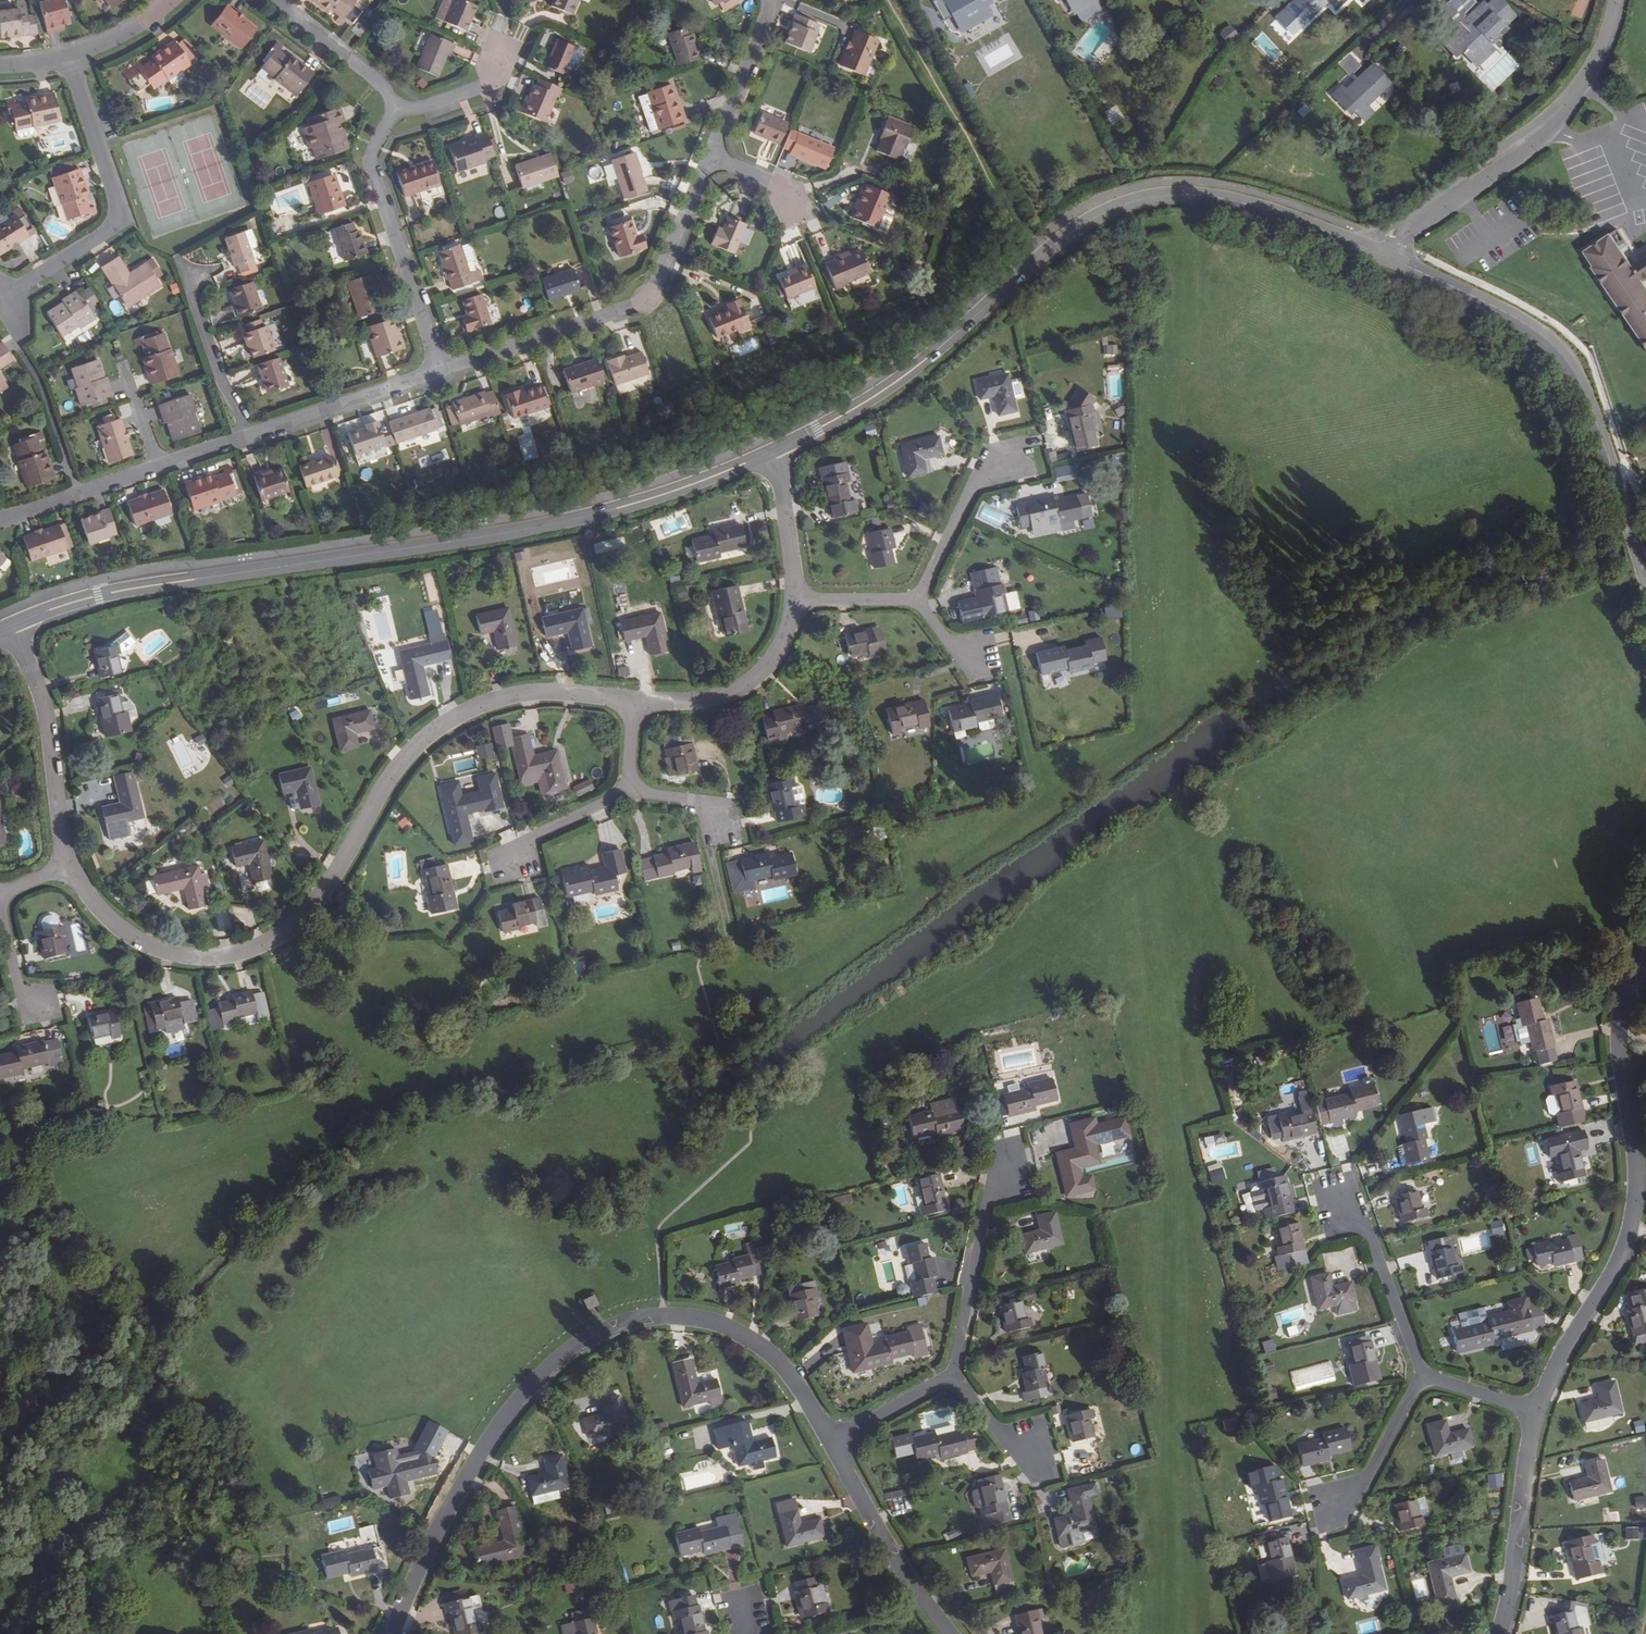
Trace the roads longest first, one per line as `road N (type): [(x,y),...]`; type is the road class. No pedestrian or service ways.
road 1 (tertiary): [(774,452),(566,522),(134,587),(11,627)]
road 2 (residential): [(638,713),(545,702),(473,716),(416,760),(293,943),(259,958),(180,966),(147,952),(111,931),(69,872)]
road 3 (tertiary): [(1378,253),(1218,198),(1126,203),(1063,237),(875,396),(774,452)]
road 4 (residential): [(393,1633),(449,1508),(487,1449),(531,1388),(603,1334),(689,1322),(755,1347),(830,1442)]
road 5 (residential): [(441,371),(631,306),(656,284),(772,24),(770,0)]
road 6 (residential): [(1536,1411),(1633,1232),(1644,1187),(1622,1027),(1645,971)]
road 7 (residential): [(0,516),(441,371)]
road 8 (tertiary): [(1645,579),(1583,384),(1558,347),(1520,319),(1378,253)]
road 9 (residential): [(1615,0),(1585,76),(1547,121),(1378,253)]
road 10 (residential): [(6,306),(115,228),(122,208),(70,57)]
road 11 (track): [(891,0),(1038,259)]
road 12 (residential): [(391,115),(372,153),(441,371)]
road 13 (residential): [(69,872),(49,719),(11,627)]
road 14 (residential): [(1020,1180),(990,1186),(955,1383)]
road 15 (residential): [(830,1442),(896,1562),(952,1633)]
road 16 (residential): [(1501,1633),(1536,1411)]
road 17 (residential): [(798,604),(782,659),(758,688),(723,707),(638,713)]
road 18 (residential): [(1335,1207),(1355,1205),(1420,1379)]
road 19 (residential): [(1019,466),(985,474),(922,604)]
road 20 (residential): [(272,0),(392,97),(391,115)]
road 21 (residential): [(1420,1379),(1360,1494),(1336,1509)]
road 22 (residential): [(774,452),(798,604)]
road 23 (residential): [(519,862),(515,845),(630,791)]
road 24 (residential): [(391,115),(499,79),(508,55)]
road 25 (residential): [(955,1383),(830,1442)]
road 26 (residential): [(45,1011),(25,1013),(0,912)]
road 27 (residential): [(922,604),(798,604)]
road 28 (residential): [(955,1383),(1025,1462),(1040,1458)]
road 29 (residential): [(1536,1411),(1420,1379)]

